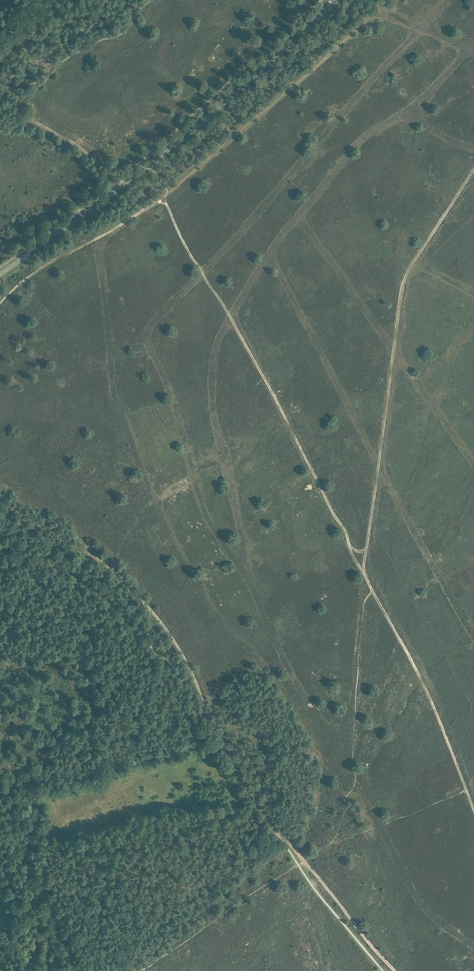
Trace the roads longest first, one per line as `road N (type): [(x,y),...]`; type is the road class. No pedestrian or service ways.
road 1 (track): [(473,809),(434,707),(346,531),(163,198)]
road 2 (track): [(395,970),(268,813),(161,623),(112,569),(0,500)]
road 3 (tertiary): [(0,274),(200,124),(338,0)]
road 4 (track): [(473,170),(404,282),(365,575)]
road 5 (track): [(152,206),(388,0)]
road 6 (track): [(0,304),(49,264),(152,206)]
road 7 (track): [(152,0),(123,33),(65,61),(12,109)]
road 8 (track): [(152,206),(79,147),(12,109)]

